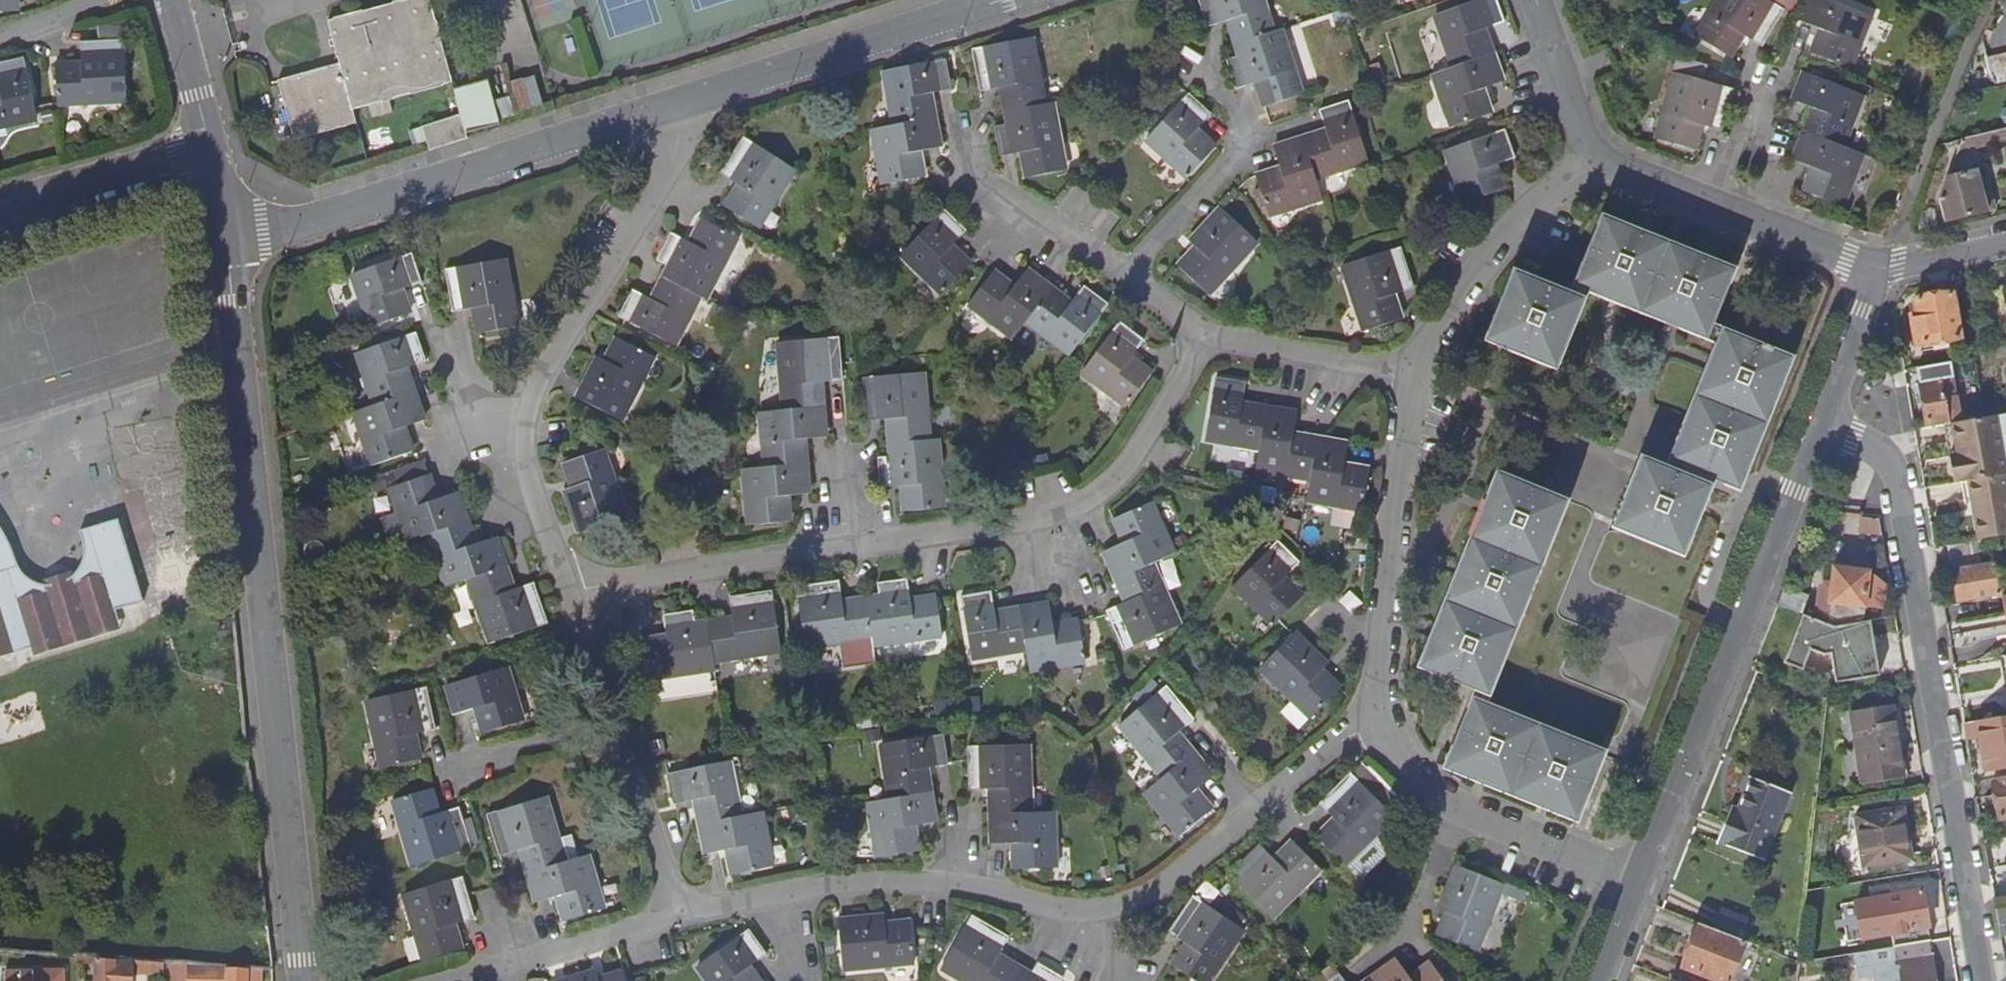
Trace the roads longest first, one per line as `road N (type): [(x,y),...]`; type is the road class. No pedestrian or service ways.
road 1 (residential): [(1382,722),(1342,742),(1169,883),(1112,907),(1066,910),(901,883),(840,886),(678,917)]
road 2 (residential): [(228,246),(301,980)]
road 3 (residential): [(570,586),(1048,520),(1088,506),(1125,473),(1210,334)]
road 4 (residential): [(1818,419),(1873,446),(1900,484),(1984,980)]
road 5 (residential): [(672,104),(678,129),(671,166),(548,370),(533,411),(529,466),(570,586)]
road 6 (residential): [(1638,880),(1818,419)]
road 7 (residential): [(228,246),(672,104)]
road 8 (residential): [(1422,375),(1378,665),(1382,722)]
road 9 (residential): [(570,586),(678,917)]
road 10 (residential): [(672,104),(1001,0)]
road 11 (residential): [(1382,722),(1418,777),(1461,808),(1638,880)]
road 12 (residential): [(1602,157),(1875,271)]
road 13 (residential): [(1875,271),(1904,220),(1991,0)]
road 14 (residential): [(1602,157),(1514,224),(1461,298),(1422,375)]
road 15 (residential): [(1126,275),(1241,148),(1242,132),(1201,61)]
road 16 (residential): [(1126,275),(975,176),(961,117)]
road 17 (residential): [(1422,375),(1210,334)]
road 18 (residential): [(207,149),(0,206)]
road 19 (residential): [(678,917),(475,980)]
road 20 (residential): [(1536,0),(1580,130),(1602,157)]
road 21 (residential): [(1818,419),(1875,271)]
road 22 (residential): [(168,0),(207,149)]
road 23 (residential): [(1875,271),(2005,242)]

